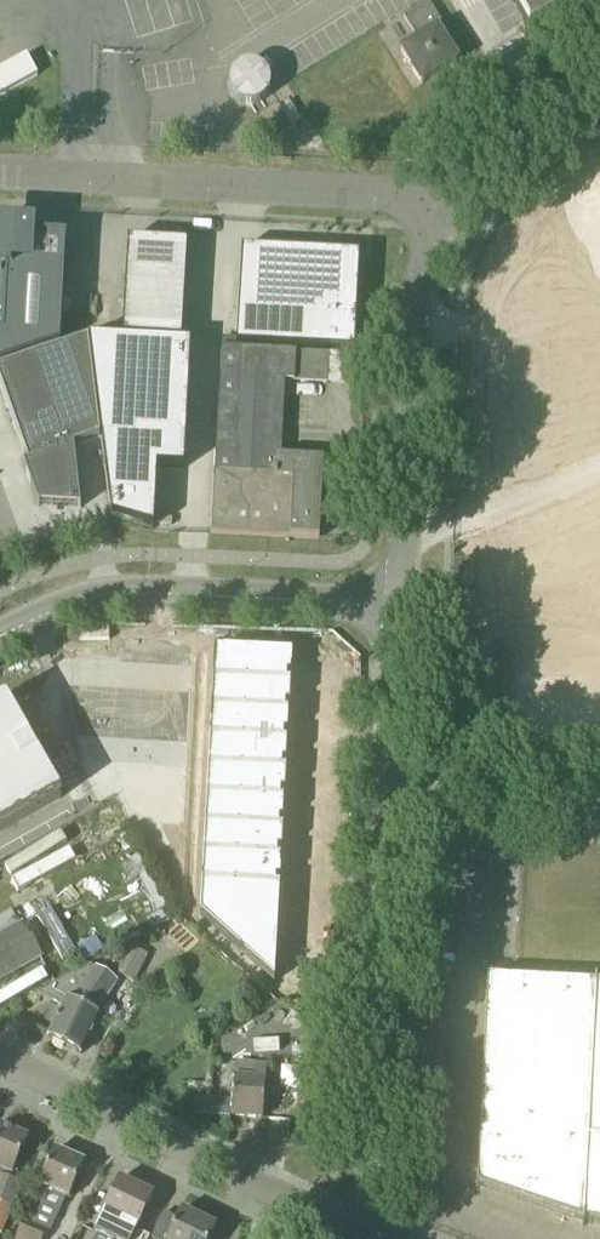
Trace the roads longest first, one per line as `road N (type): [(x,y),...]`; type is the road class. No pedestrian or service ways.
road 1 (residential): [(0,182),(460,209)]
road 2 (unclassified): [(379,1238),(369,1164),(392,793)]
road 3 (unclassified): [(422,608),(114,599),(0,638)]
road 4 (unclassified): [(373,1238),(0,1058)]
road 5 (unclassified): [(422,608),(425,329),(437,260),(460,209)]
road 6 (unclassified): [(599,803),(392,793)]
road 7 (unclassified): [(460,209),(528,124),(599,84)]
road 8 (unclassified): [(392,793),(422,608)]

